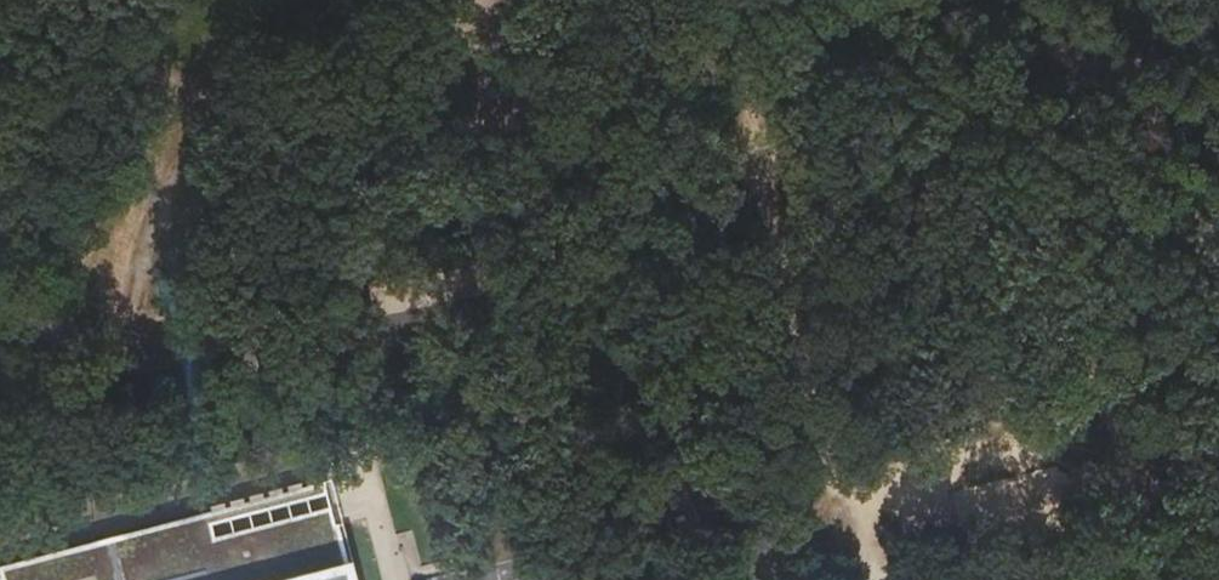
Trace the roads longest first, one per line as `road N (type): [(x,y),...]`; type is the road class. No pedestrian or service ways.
road 1 (track): [(847,579),(776,151),(872,166),(926,190),(1156,434),(1218,553)]
road 2 (residential): [(753,579),(591,356),(501,311),(216,364),(126,341),(64,291),(0,198)]
road 3 (track): [(83,0),(209,112),(284,124),(411,124),(776,151),(742,0)]
road 4 (track): [(209,112),(126,341)]
road 5 (track): [(1085,0),(1157,58),(1218,161)]

